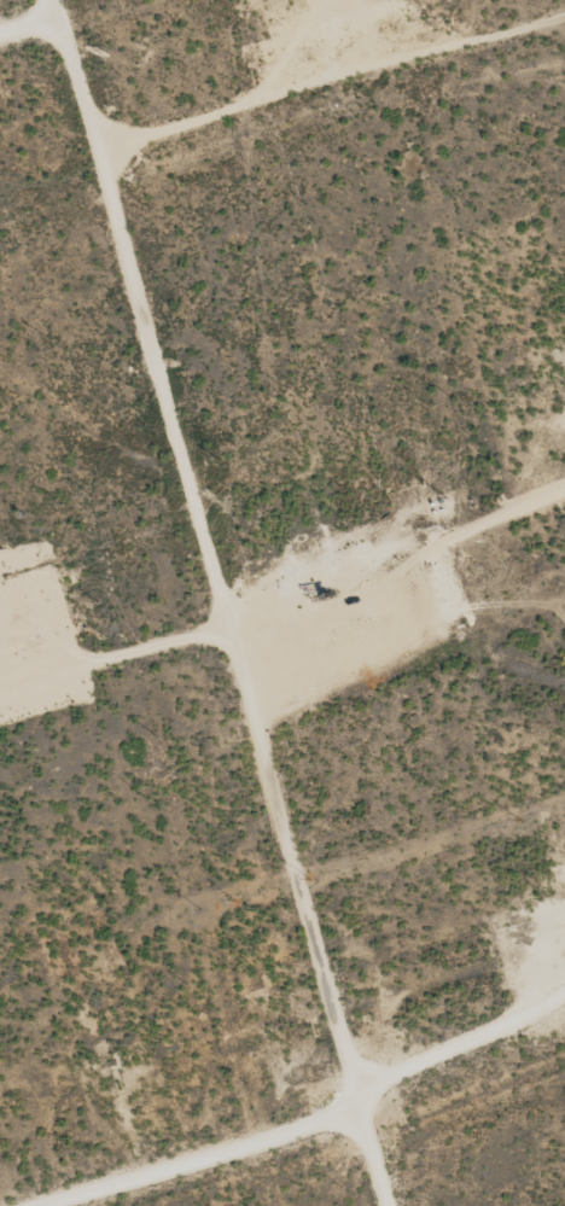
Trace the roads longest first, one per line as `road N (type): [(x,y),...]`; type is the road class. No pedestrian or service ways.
road 1 (track): [(389,1205),(58,0)]
road 2 (track): [(98,142),(564,22)]
road 3 (track): [(8,1205),(361,1106)]
road 4 (track): [(564,987),(361,1106)]

